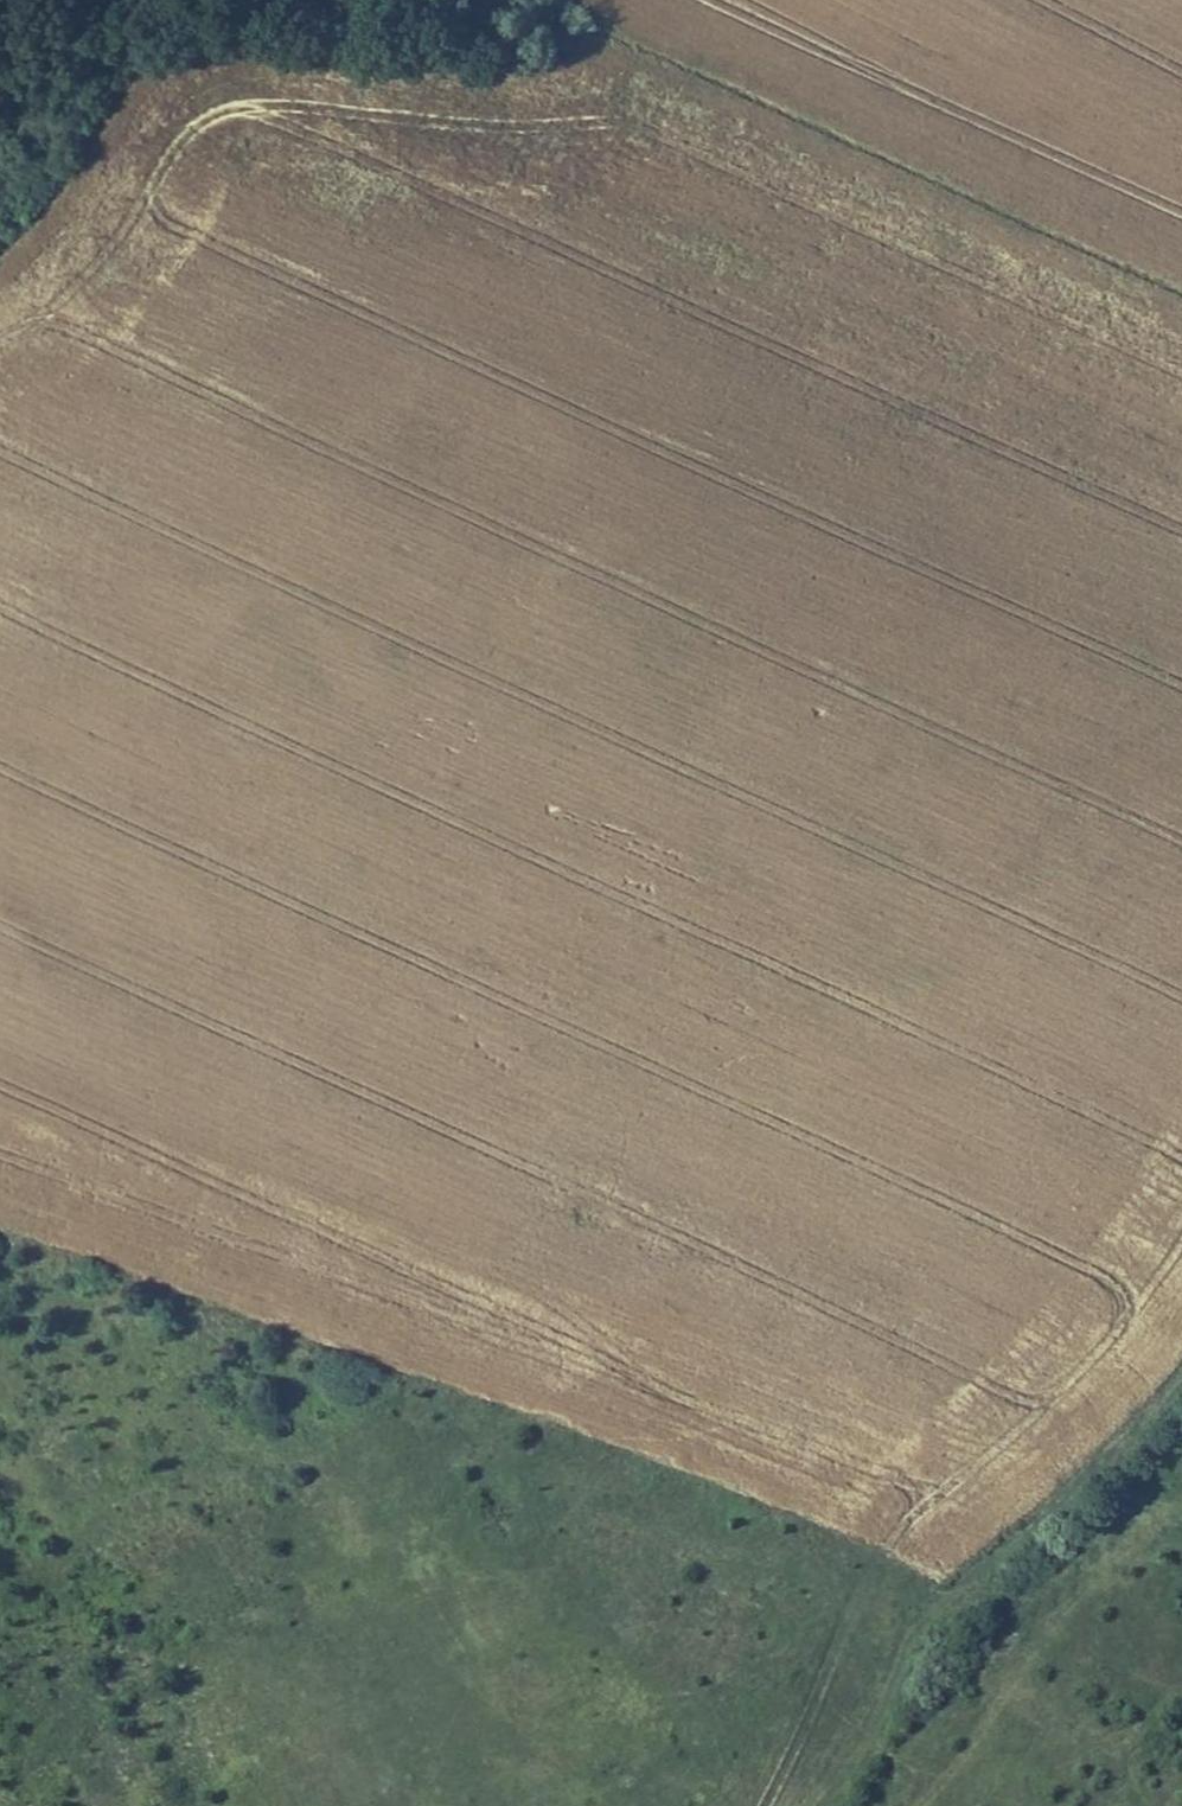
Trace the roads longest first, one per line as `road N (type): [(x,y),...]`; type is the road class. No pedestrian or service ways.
road 1 (track): [(772,1805),(860,1694),(983,1558),(1181,1356)]

